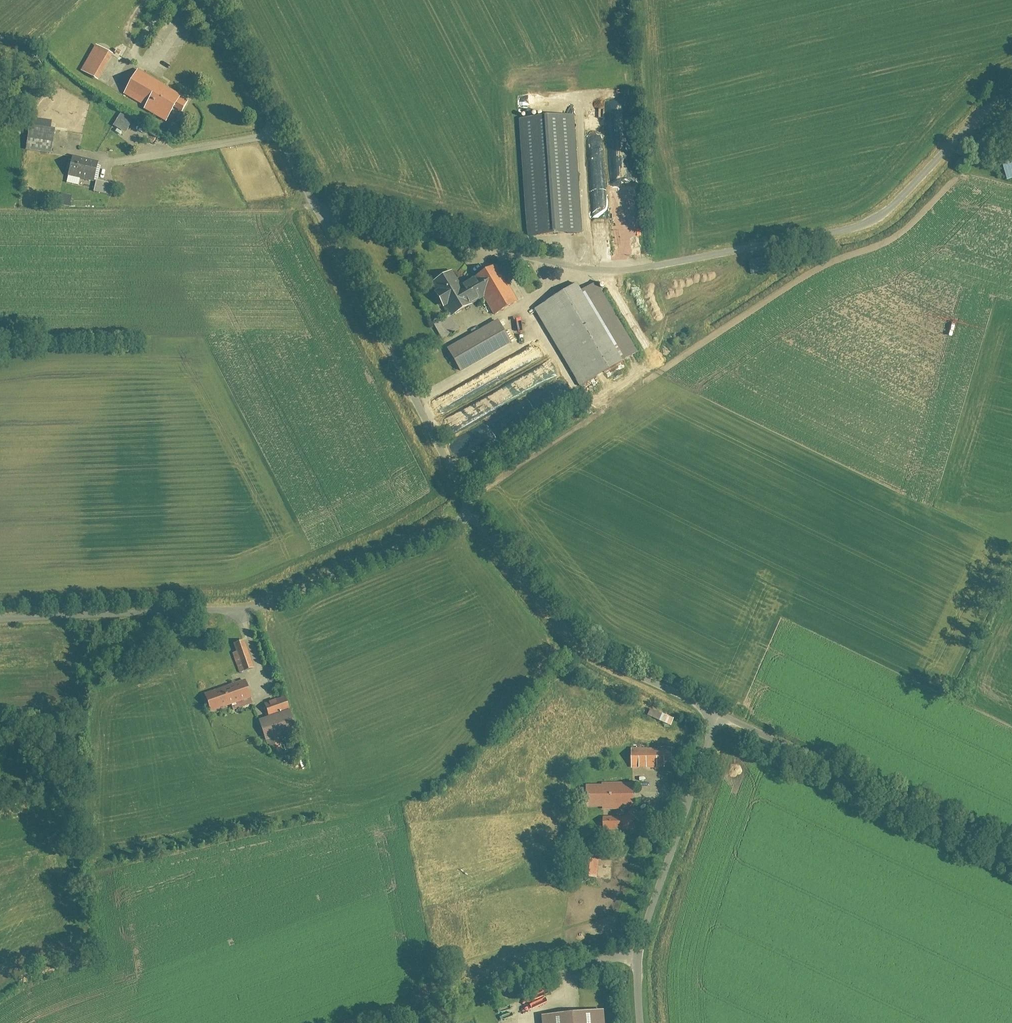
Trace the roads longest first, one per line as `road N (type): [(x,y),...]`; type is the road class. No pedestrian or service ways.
road 1 (residential): [(321,214),(589,273),(653,268),(873,224),(1011,93)]
road 2 (residential): [(0,619),(240,610),(475,514)]
road 3 (residential): [(321,214),(475,514)]
road 4 (residential): [(717,716),(1011,853)]
road 5 (residential): [(475,514),(577,640),(717,716)]
road 6 (residential): [(717,716),(640,941),(640,1022)]
road 7 (residential): [(207,0),(321,214)]
road 8 (track): [(450,1016),(533,983),(638,958)]
road 9 (track): [(240,610),(96,678)]

